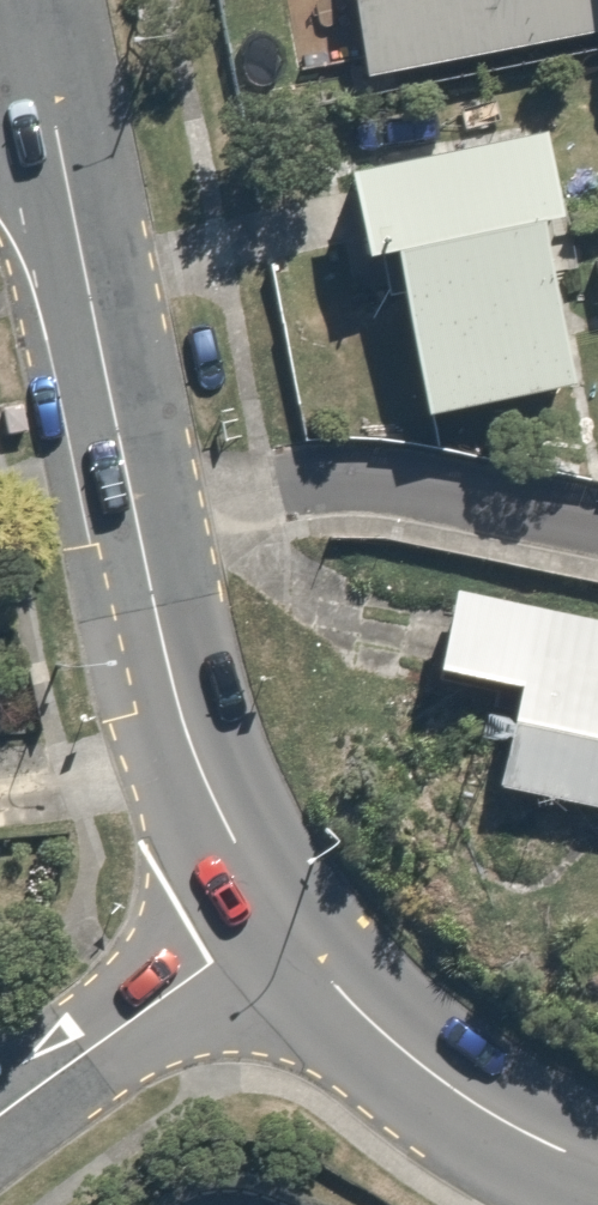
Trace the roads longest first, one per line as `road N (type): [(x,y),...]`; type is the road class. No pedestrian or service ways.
road 1 (tertiary): [(271,924),(216,830),(179,722),(111,441)]
road 2 (residential): [(111,441),(597,532)]
road 3 (tertiary): [(597,1184),(541,1160),(449,1101),(368,1035),(271,924)]
road 4 (tertiary): [(111,441),(35,70)]
road 5 (residential): [(271,924),(0,1131)]

